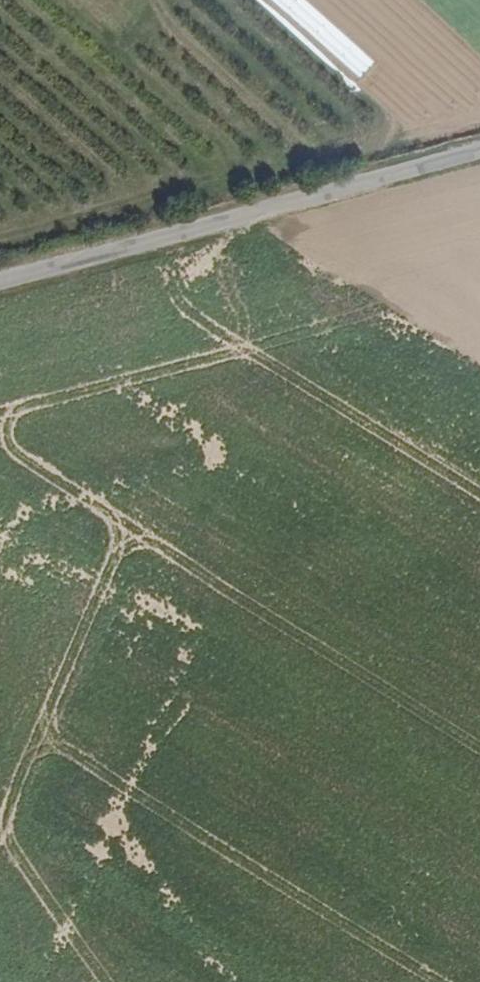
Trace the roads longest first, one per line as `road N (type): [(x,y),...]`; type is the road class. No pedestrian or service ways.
road 1 (unclassified): [(0,279),(479,154)]

